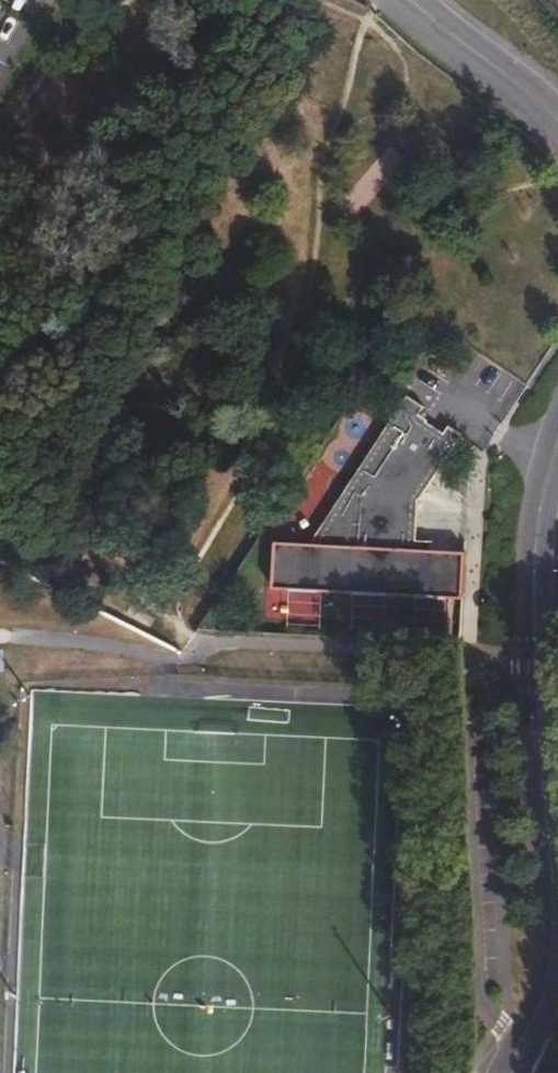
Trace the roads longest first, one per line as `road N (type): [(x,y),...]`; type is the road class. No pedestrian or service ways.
road 1 (residential): [(557,855),(533,651),(532,565),(537,508),(557,437)]
road 2 (residential): [(557,131),(400,0)]

